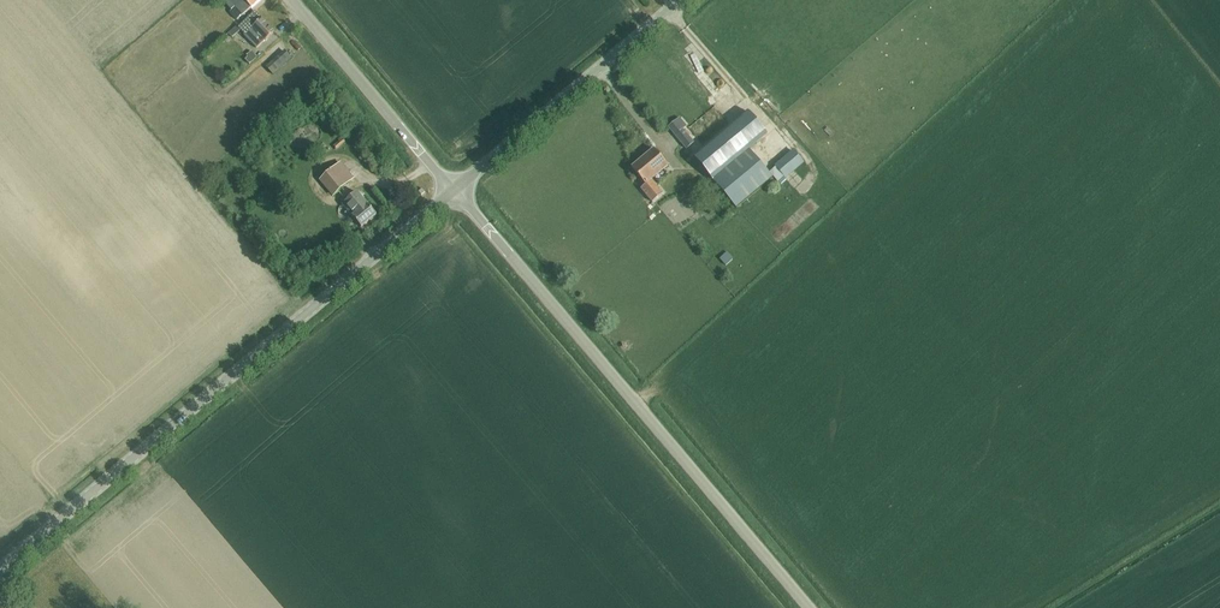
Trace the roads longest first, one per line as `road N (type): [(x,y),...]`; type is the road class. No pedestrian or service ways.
road 1 (unclassified): [(0,571),(455,191)]
road 2 (unclassified): [(806,607),(455,191)]
road 3 (unclassified): [(455,191),(681,0)]
road 4 (unclassified): [(455,191),(293,0)]

